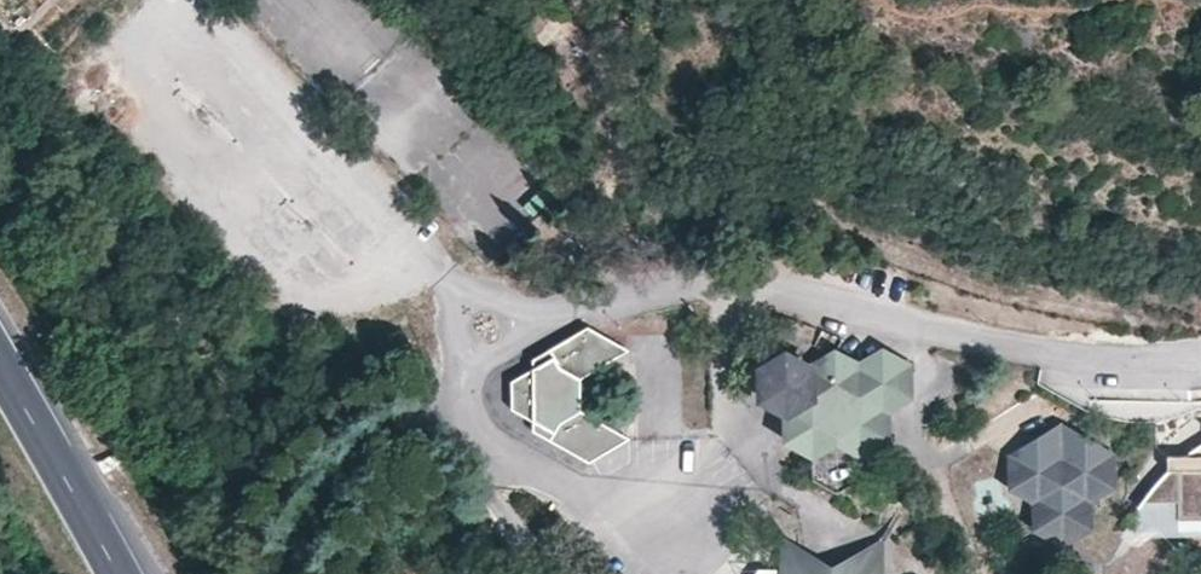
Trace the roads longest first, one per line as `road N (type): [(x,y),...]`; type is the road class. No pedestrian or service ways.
road 1 (residential): [(515,316),(759,279),(865,314),(1022,348),(1200,355)]
road 2 (residential): [(474,353),(465,404),(506,445),(583,490),(683,519)]
road 3 (trunk): [(127,573),(0,342)]
road 4 (track): [(506,445),(488,495),(567,573)]

